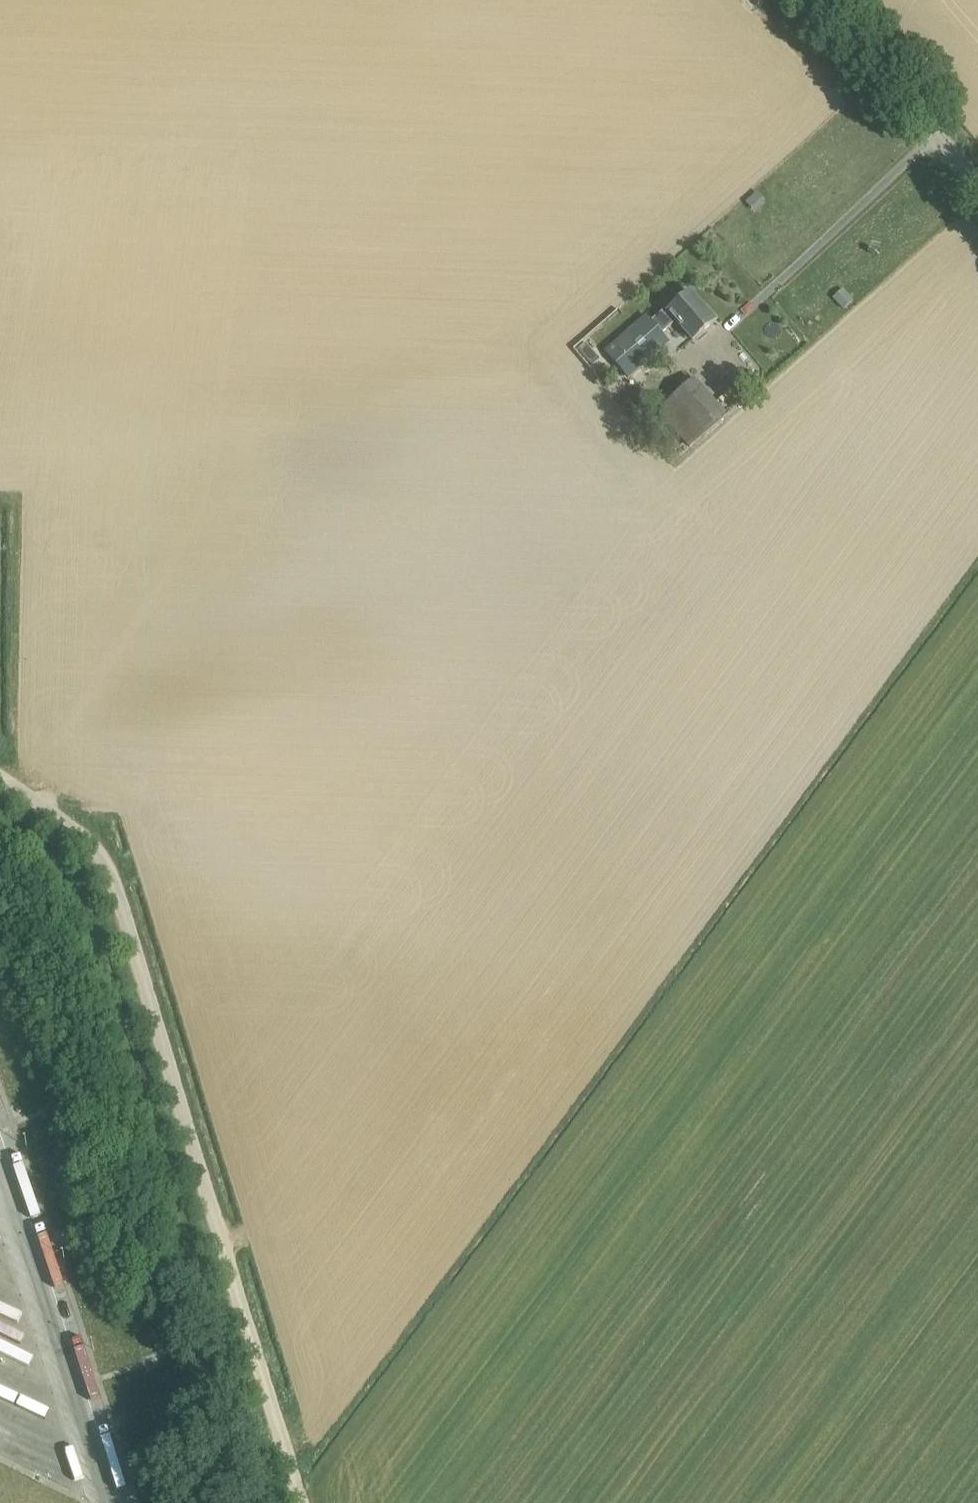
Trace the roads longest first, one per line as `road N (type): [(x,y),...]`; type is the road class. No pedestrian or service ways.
road 1 (unclassified): [(309,1502),(115,886),(84,839),(0,779)]
road 2 (unclassified): [(977,180),(820,0)]

